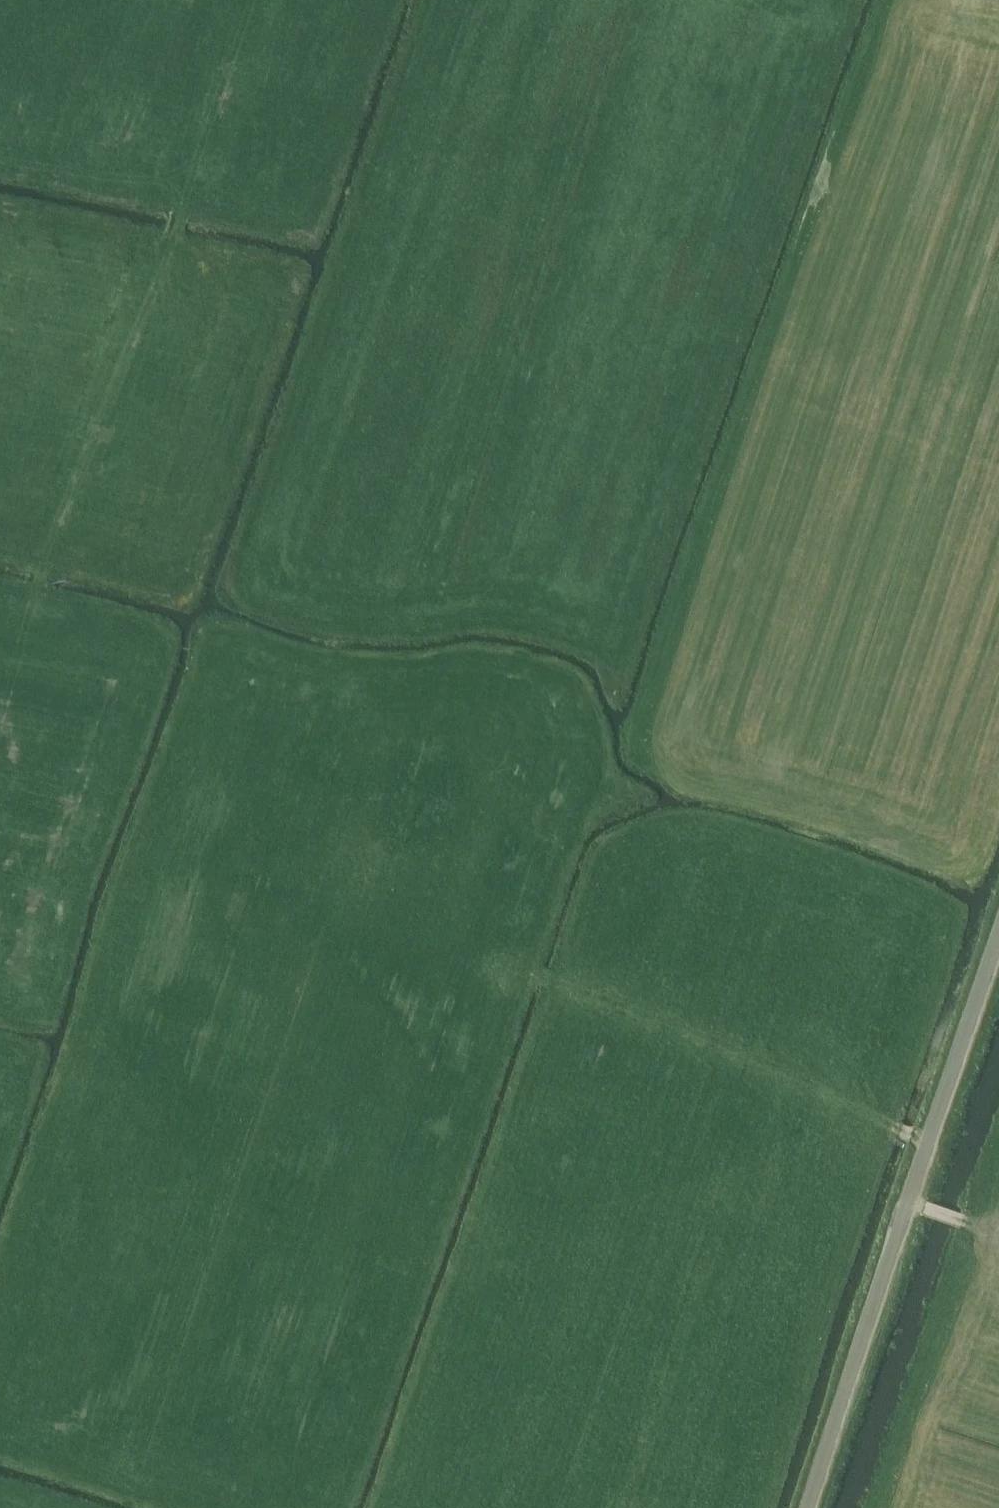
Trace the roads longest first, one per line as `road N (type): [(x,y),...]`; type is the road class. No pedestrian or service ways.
road 1 (unclassified): [(803,1507),(998,928)]

